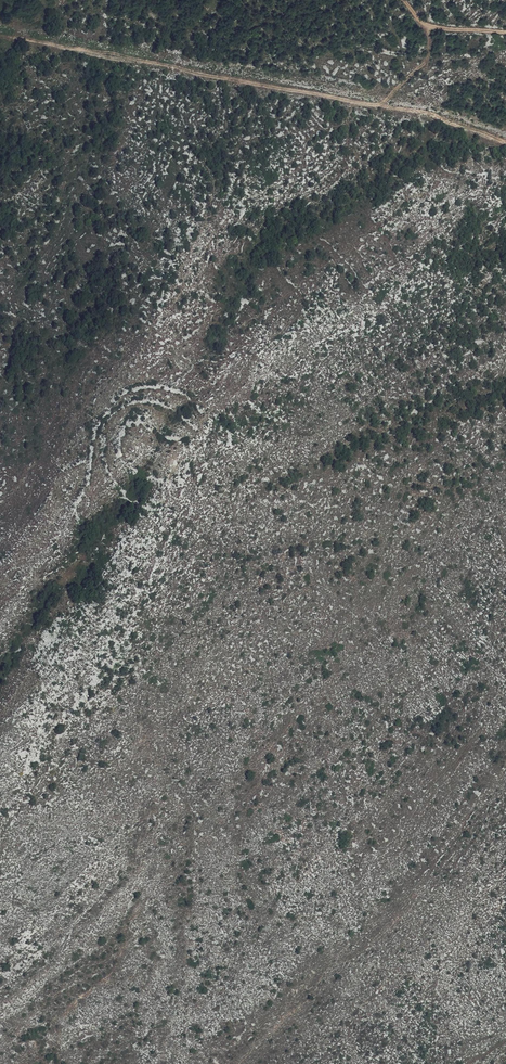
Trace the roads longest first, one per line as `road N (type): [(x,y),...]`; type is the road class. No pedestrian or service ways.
road 1 (track): [(0,35),(379,107),(425,63),(431,27)]

